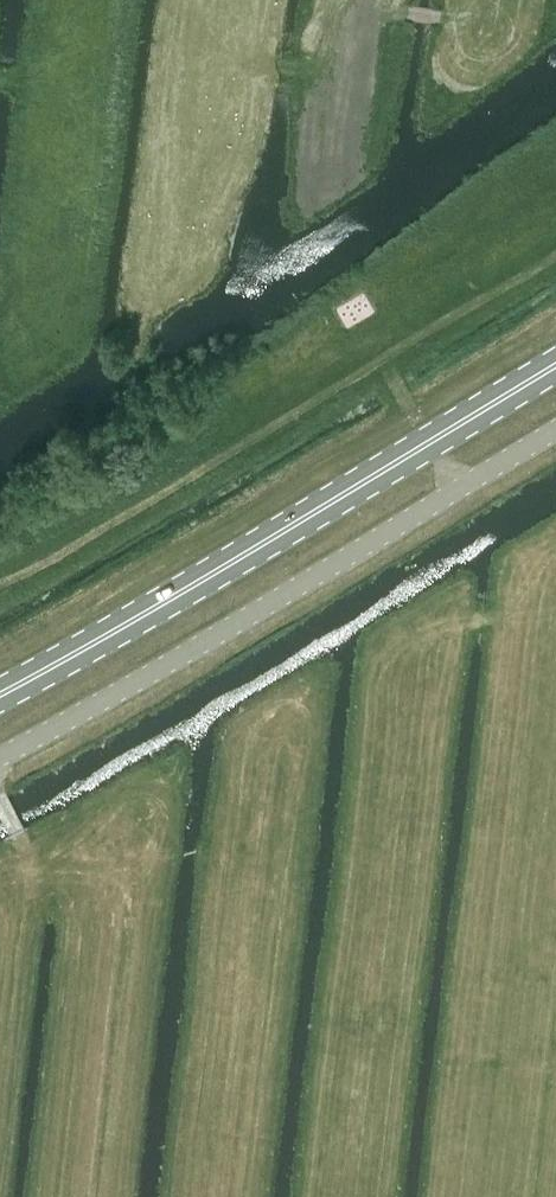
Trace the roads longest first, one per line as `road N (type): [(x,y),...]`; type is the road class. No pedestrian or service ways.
road 1 (primary): [(0,694),(555,364)]
road 2 (unclassified): [(0,753),(555,426)]
road 3 (track): [(456,486),(374,349)]

